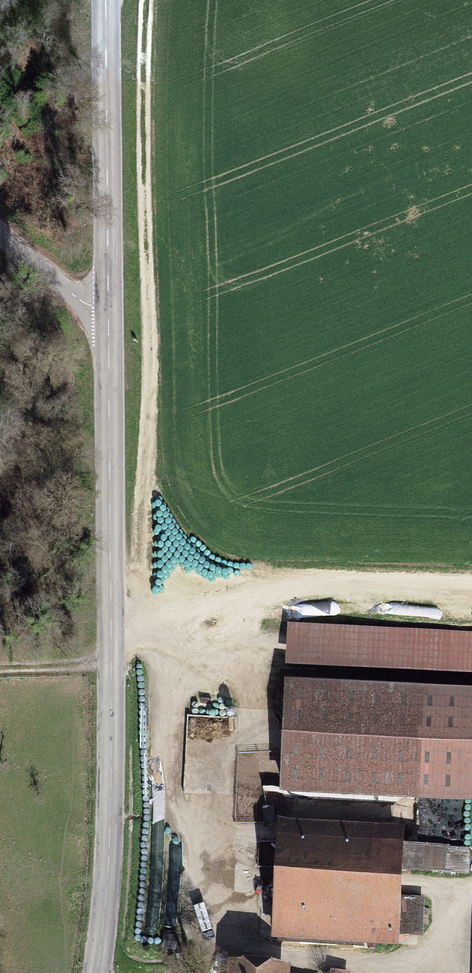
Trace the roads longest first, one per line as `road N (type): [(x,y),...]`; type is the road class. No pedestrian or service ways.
road 1 (tertiary): [(95,972),(107,856),(111,617),(106,313)]
road 2 (tertiary): [(106,313),(103,0)]
road 3 (unclassified): [(106,313),(0,234)]

